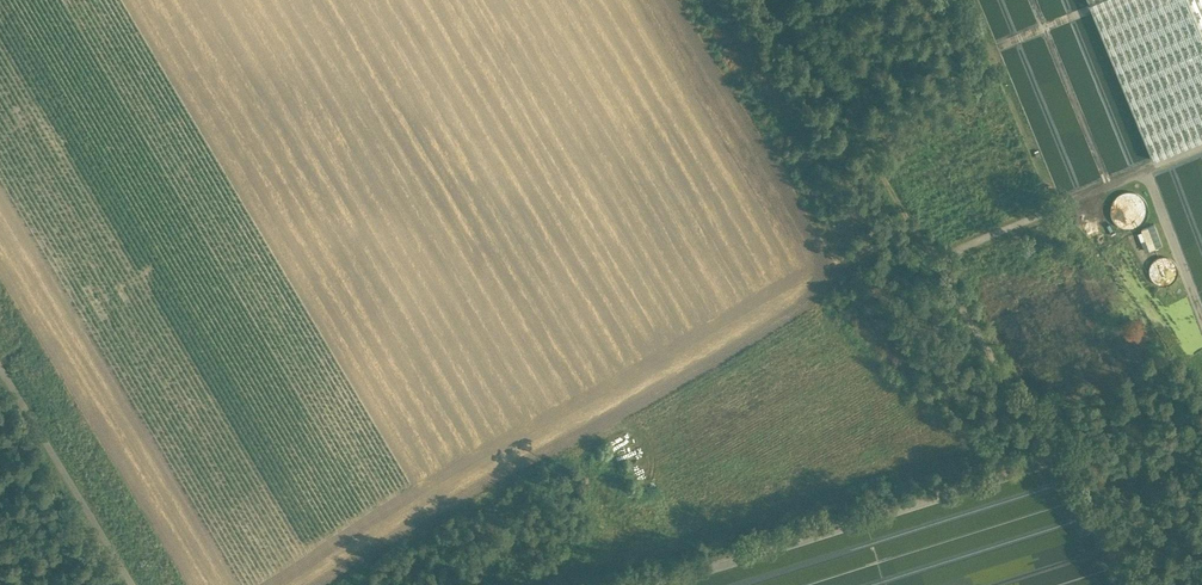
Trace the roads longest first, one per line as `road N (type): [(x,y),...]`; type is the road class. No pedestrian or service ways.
road 1 (track): [(1134,584),(775,0)]
road 2 (track): [(307,584),(618,406)]
road 3 (unclassified): [(0,364),(127,584)]
road 4 (track): [(1085,193),(1036,0)]
road 5 (track): [(1085,193),(933,260)]

